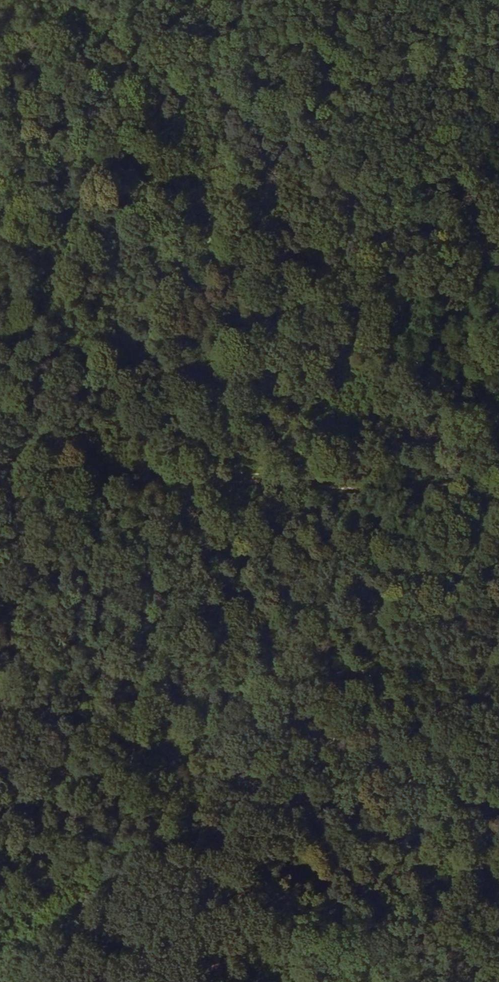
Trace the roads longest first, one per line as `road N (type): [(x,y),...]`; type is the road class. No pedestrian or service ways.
road 1 (track): [(7,981),(420,887),(483,831),(498,832)]
road 2 (track): [(200,481),(498,851)]

